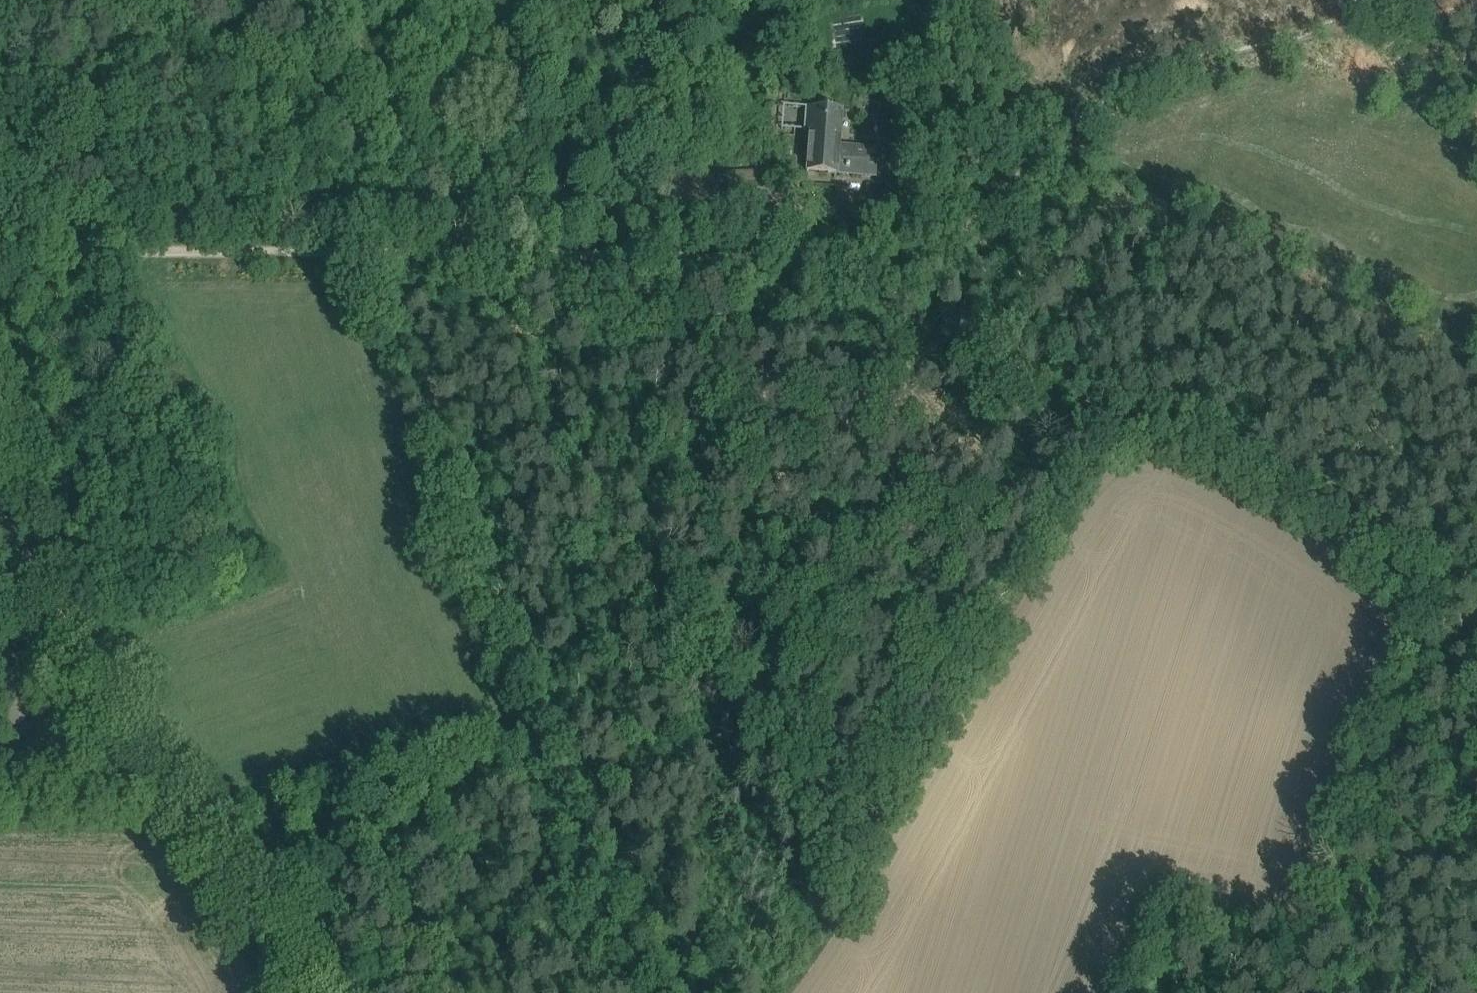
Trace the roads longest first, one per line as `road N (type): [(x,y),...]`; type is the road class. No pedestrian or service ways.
road 1 (track): [(1476,7),(1307,35),(1173,74),(1077,118),(936,255),(857,245),(532,259),(0,250)]
road 2 (unclassified): [(300,992),(38,590),(0,506)]

